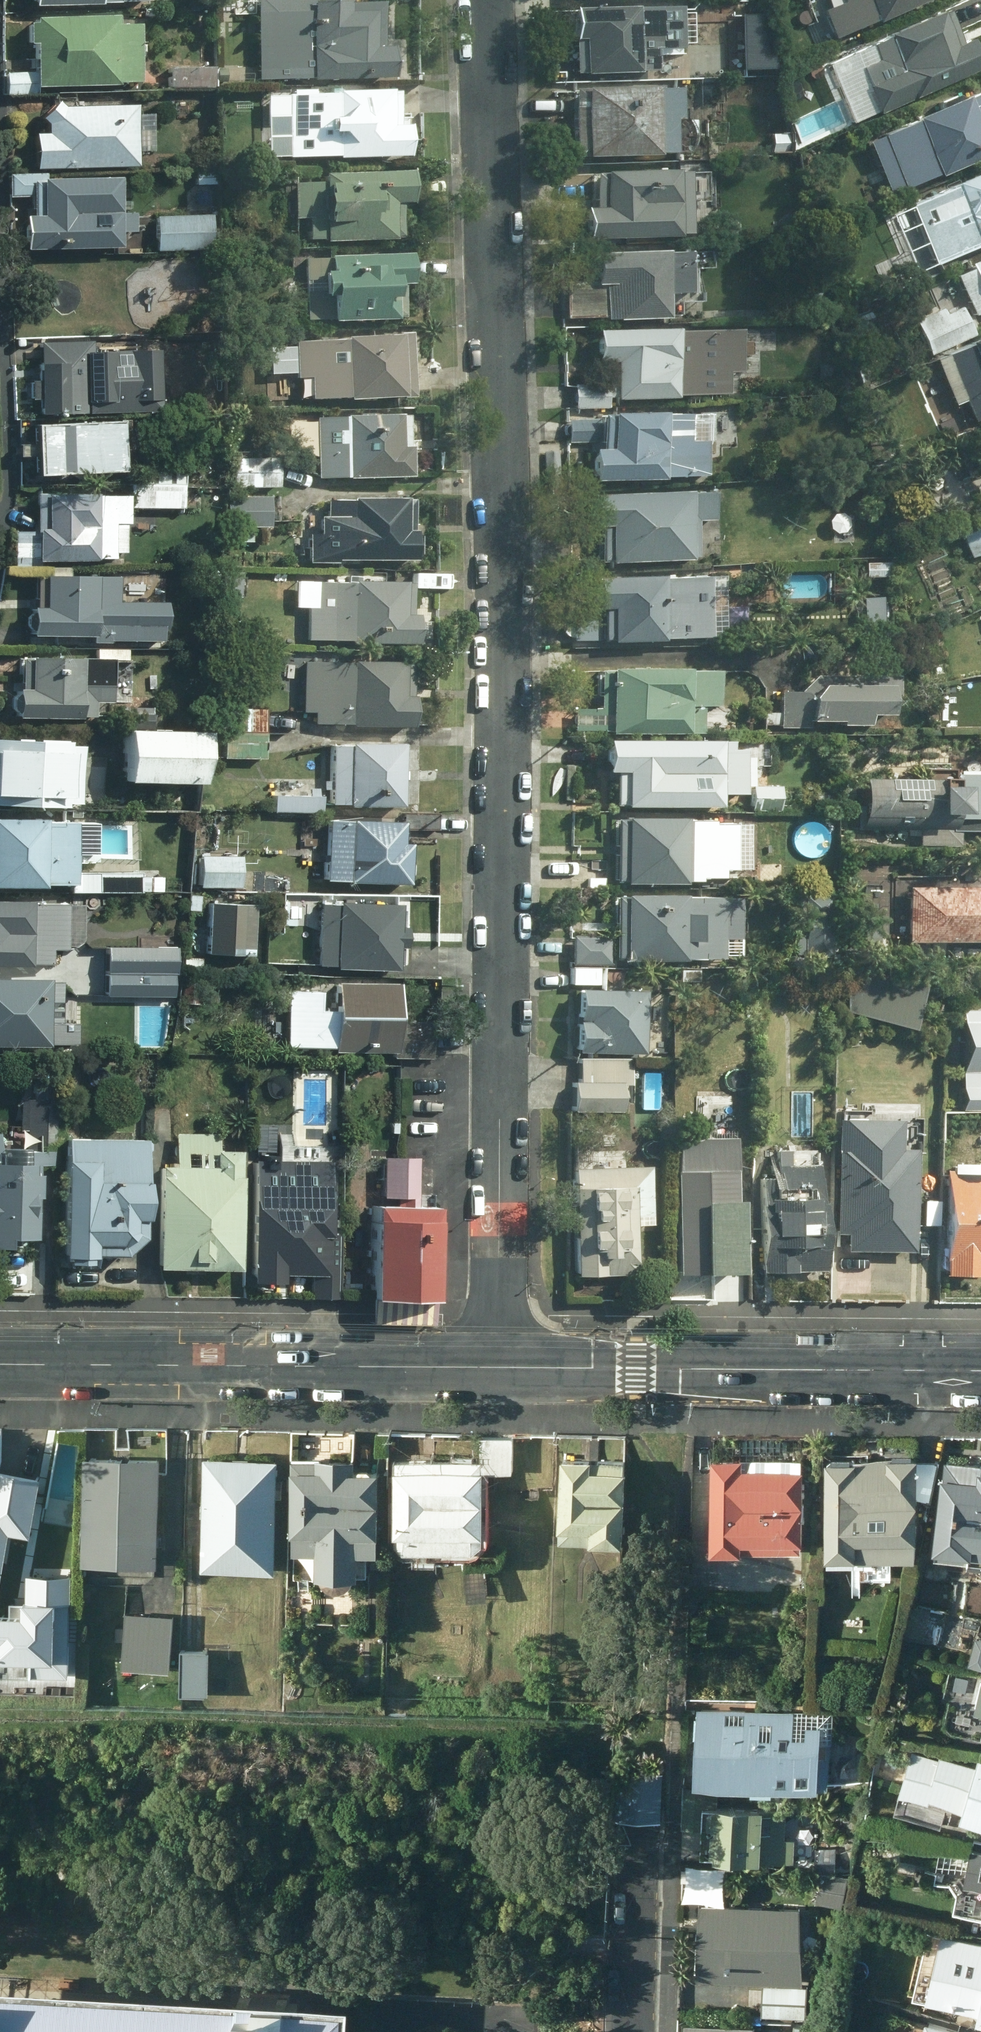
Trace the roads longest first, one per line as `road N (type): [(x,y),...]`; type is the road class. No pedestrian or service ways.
road 1 (residential): [(486,0),(501,470),(498,1367)]
road 2 (tertiary): [(498,1367),(0,1363)]
road 3 (tertiary): [(980,1371),(498,1367)]
road 4 (residential): [(648,1830),(636,2031)]

